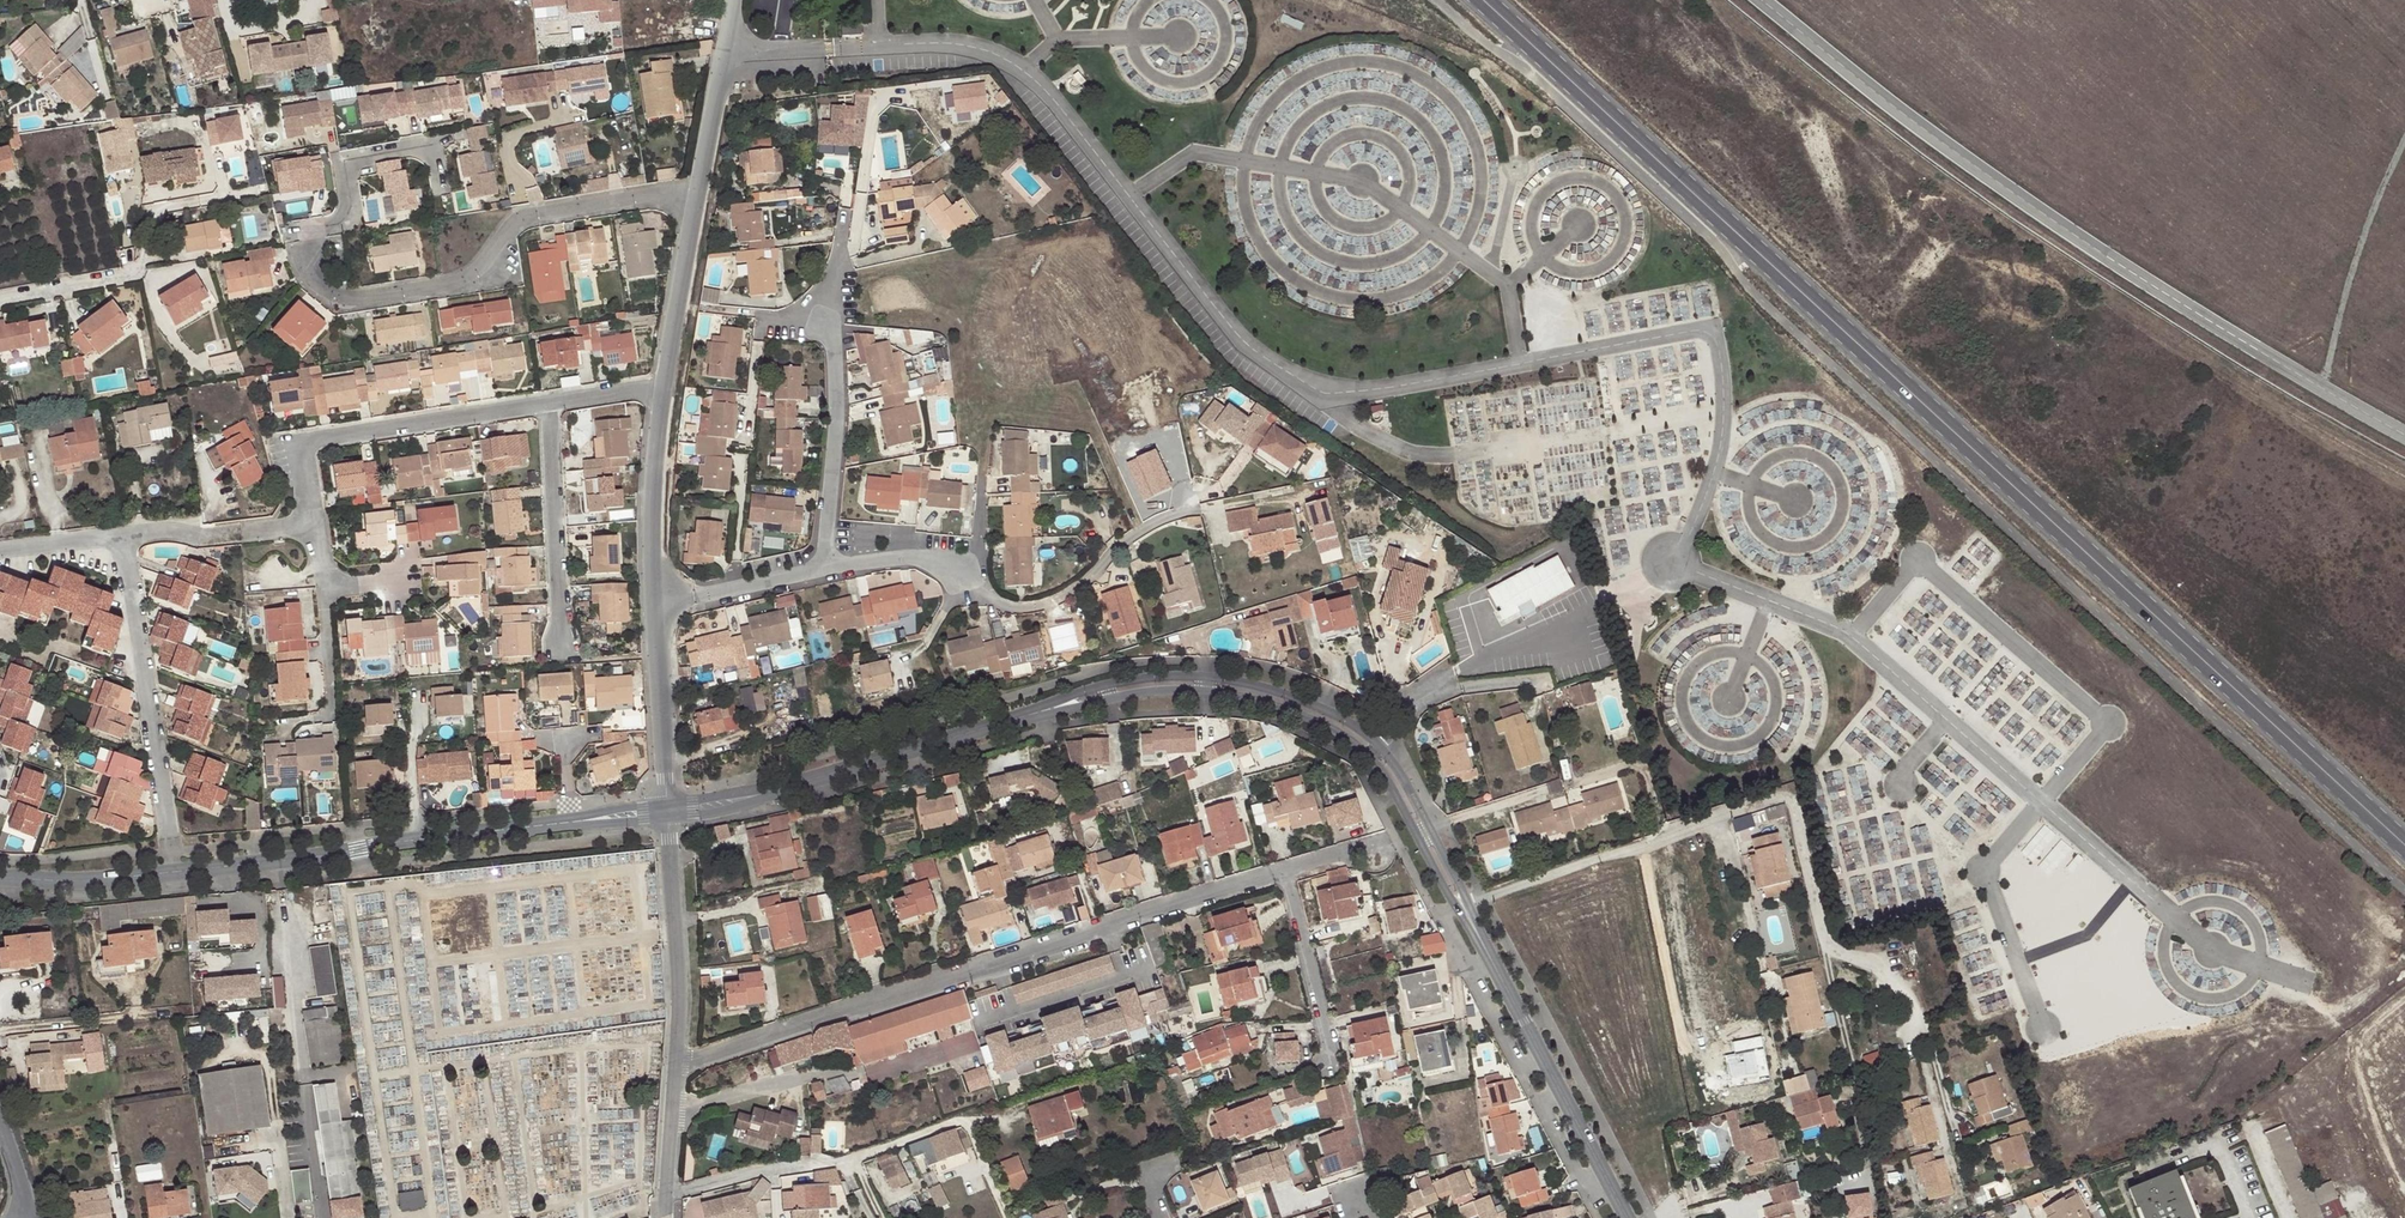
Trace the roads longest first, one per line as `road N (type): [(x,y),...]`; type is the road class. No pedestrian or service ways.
road 1 (tertiary): [(2404,845),(1482,0)]
road 2 (residential): [(700,200),(668,194),(521,219),(464,282),(351,299),(324,289),(308,271),(304,240),(353,210),(346,162),(423,146),(432,155)]
road 3 (residential): [(679,1062),(1285,871)]
road 4 (unclassified): [(1478,937),(1385,748),(1323,707),(1239,681),(1142,679),(1030,715)]
road 5 (unclassified): [(1030,715),(1152,692),(1206,691),(1322,723),(1373,760),(1478,937)]
road 6 (residential): [(0,876),(120,878),(419,841)]
road 7 (unclassified): [(667,812),(754,796),(1030,715)]
road 8 (residential): [(311,525),(300,442),(549,402)]
road 9 (unclassified): [(1478,937),(1625,1217)]
road 10 (residential): [(173,836),(125,532)]
road 11 (track): [(2320,386),(2369,214),(2404,137)]
road 12 (residential): [(667,812),(679,1062)]
road 13 (residential): [(197,202),(151,212),(134,273),(0,299)]
road 14 (residential): [(562,645),(549,402)]
road 15 (residential): [(852,1154),(968,1114),(1012,1217)]
road 16 (residential): [(658,595),(667,812)]
road 17 (residential): [(667,382),(656,479),(658,595)]
road 18 (residential): [(733,0),(700,200)]
road 19 (residential): [(1332,1062),(1285,871)]
road 20 (residential): [(311,525),(198,537),(173,528),(125,532)]
road 21 (residential): [(700,200),(667,382)]
road 22 (residential): [(670,1193),(840,1158)]
road 23 (residential): [(419,841),(571,822)]
road 24 (unclassified): [(679,1062),(670,1193)]
road 25 (residential): [(125,532),(0,547)]
road 26 (residential): [(335,711),(319,587)]

